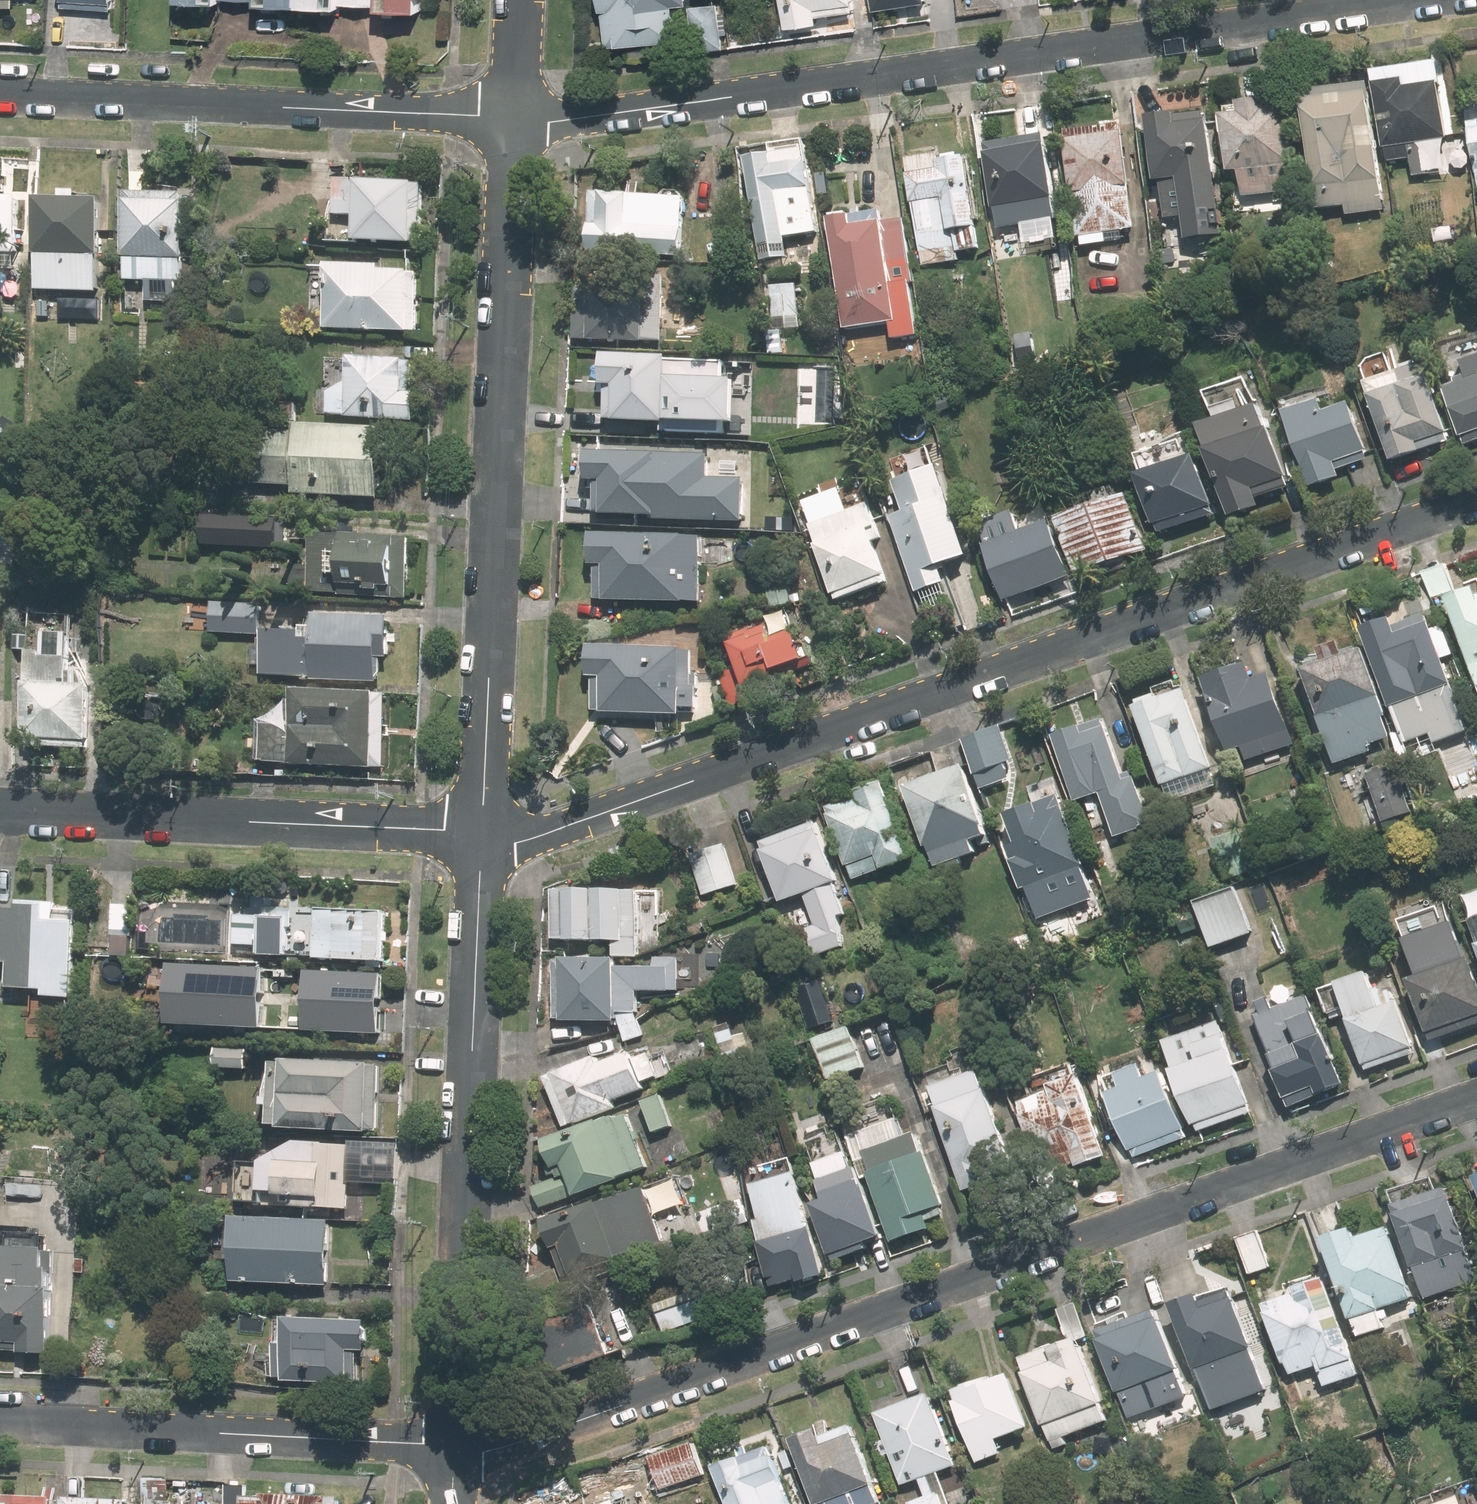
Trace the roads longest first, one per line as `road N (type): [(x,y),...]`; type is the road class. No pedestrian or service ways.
road 1 (residential): [(454,1446),(484,1452),(1476,1096)]
road 2 (residential): [(482,831),(515,843),(541,835),(1476,500)]
road 3 (residential): [(1430,0),(550,123),(512,120)]
road 4 (residential): [(482,831),(512,120)]
road 5 (residential): [(454,1446),(482,831)]
road 6 (residential): [(512,120),(0,94)]
road 7 (residential): [(0,811),(482,831)]
road 8 (residential): [(0,1424),(454,1446)]

